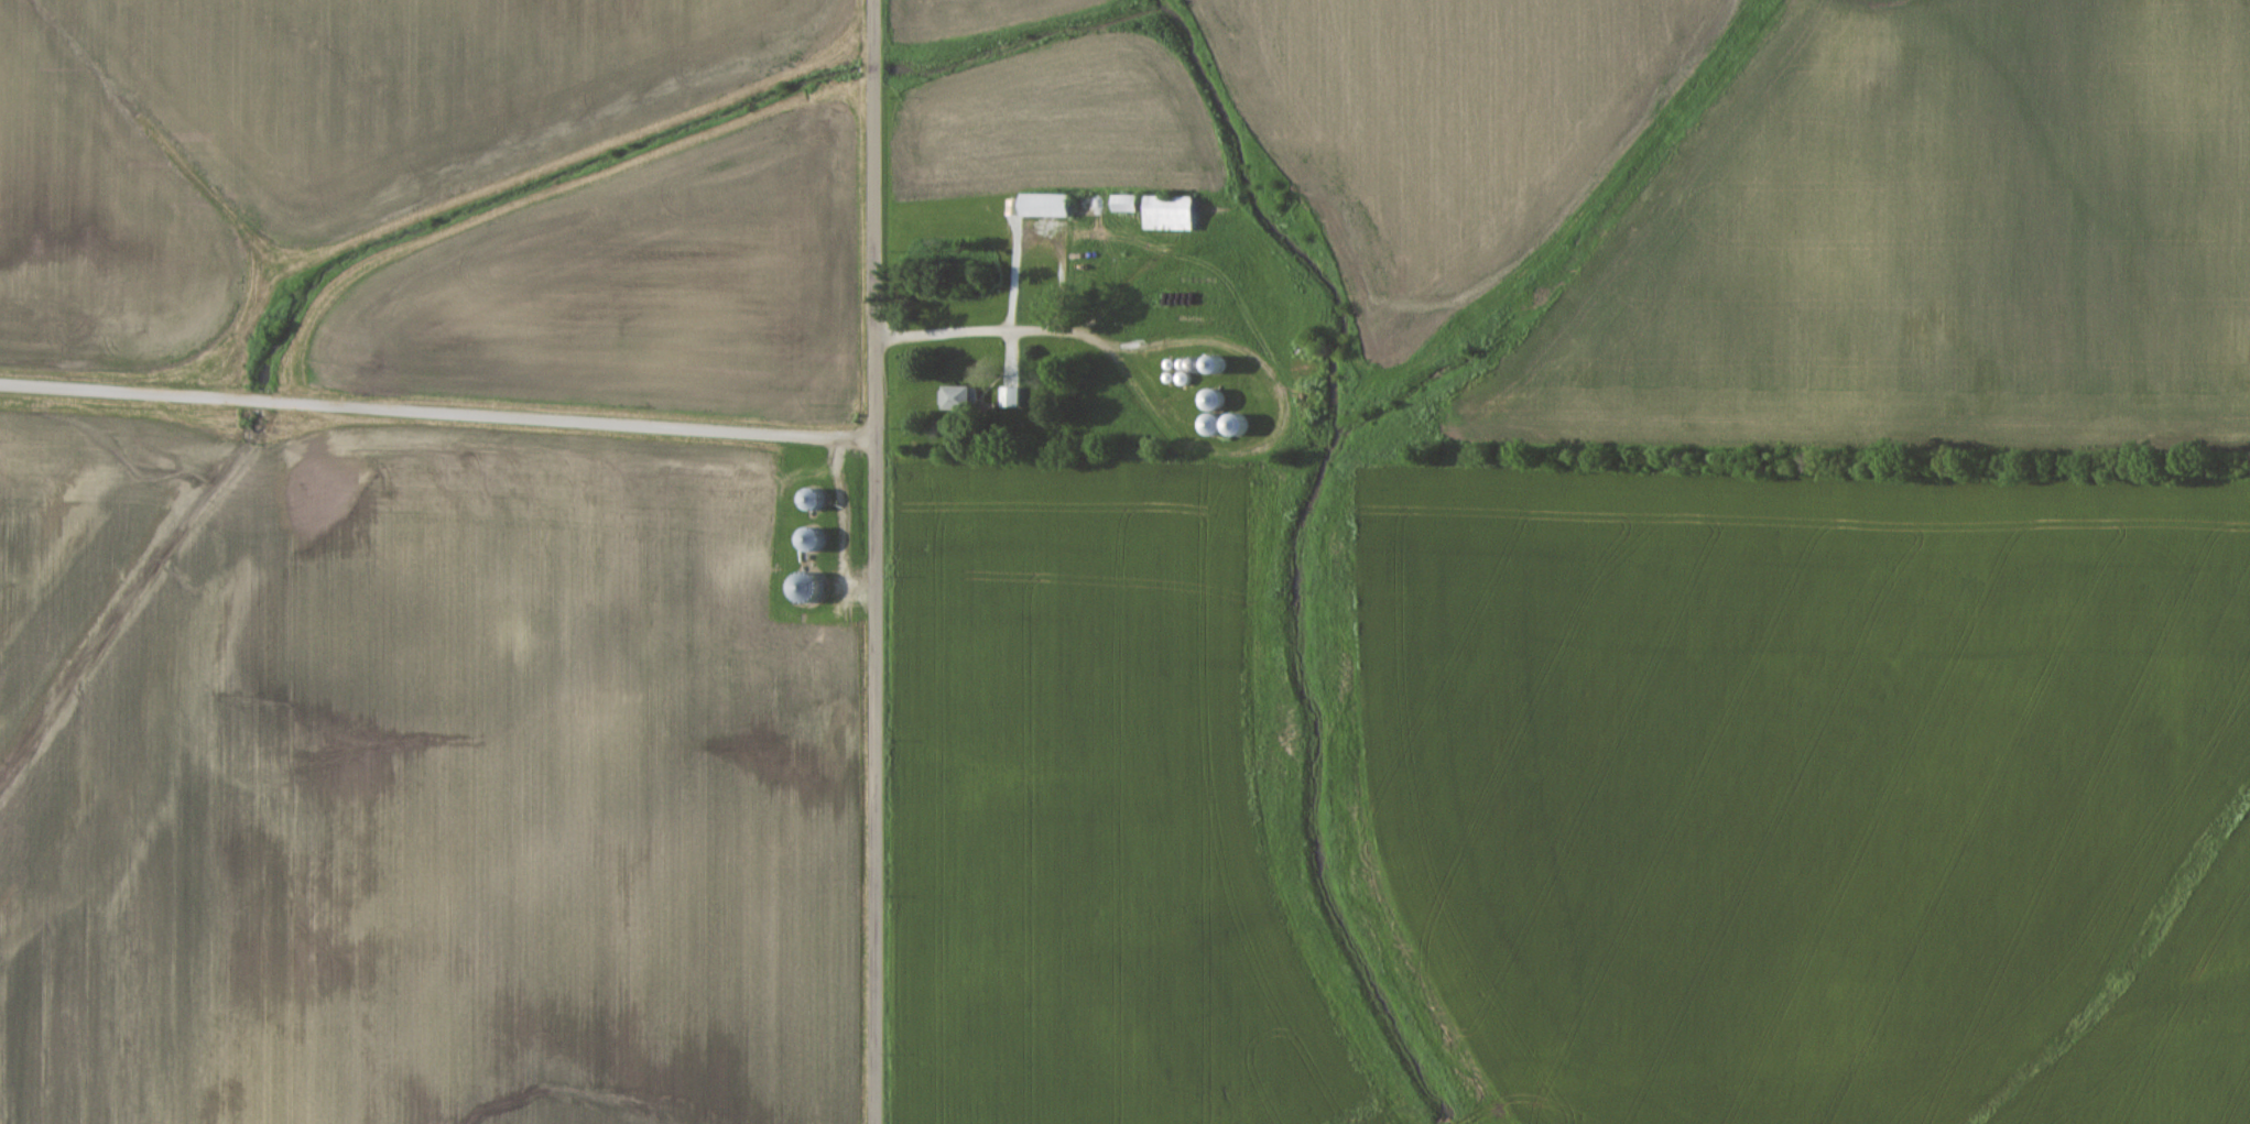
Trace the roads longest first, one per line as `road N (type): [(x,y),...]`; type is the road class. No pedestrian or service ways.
road 1 (residential): [(879,1123),(876,0)]
road 2 (residential): [(879,443),(0,377)]

